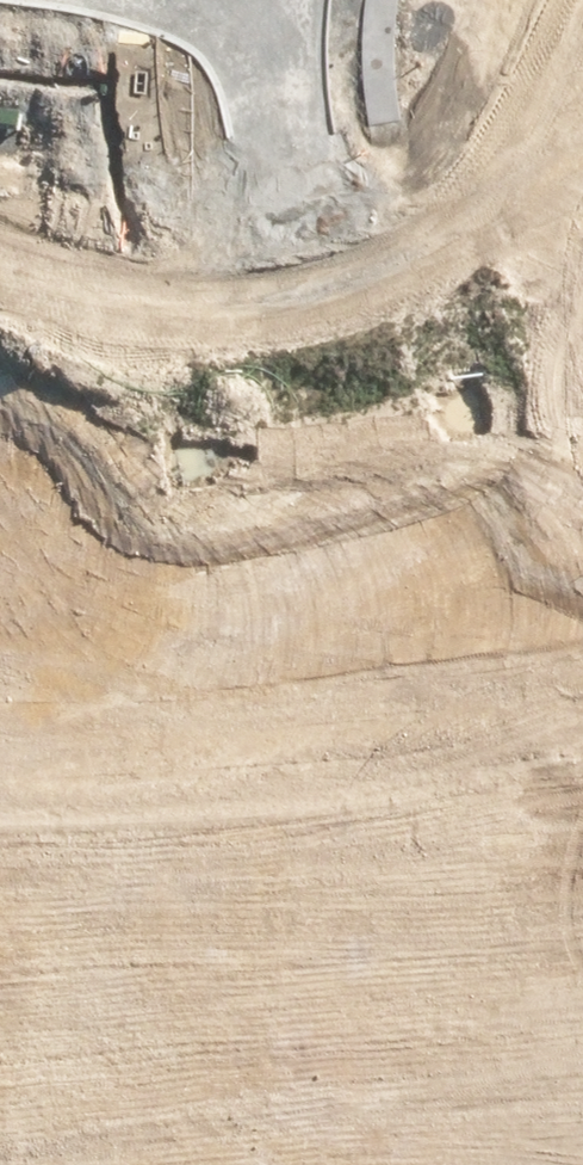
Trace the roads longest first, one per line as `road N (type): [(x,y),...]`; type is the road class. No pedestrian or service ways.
road 1 (unknown): [(275,139),(341,435),(458,1084)]
road 2 (secondary): [(0,1070),(231,952),(424,894),(582,875)]
road 3 (secondary): [(582,1070),(458,1084),(226,1164)]
road 4 (residential): [(270,0),(275,139)]

